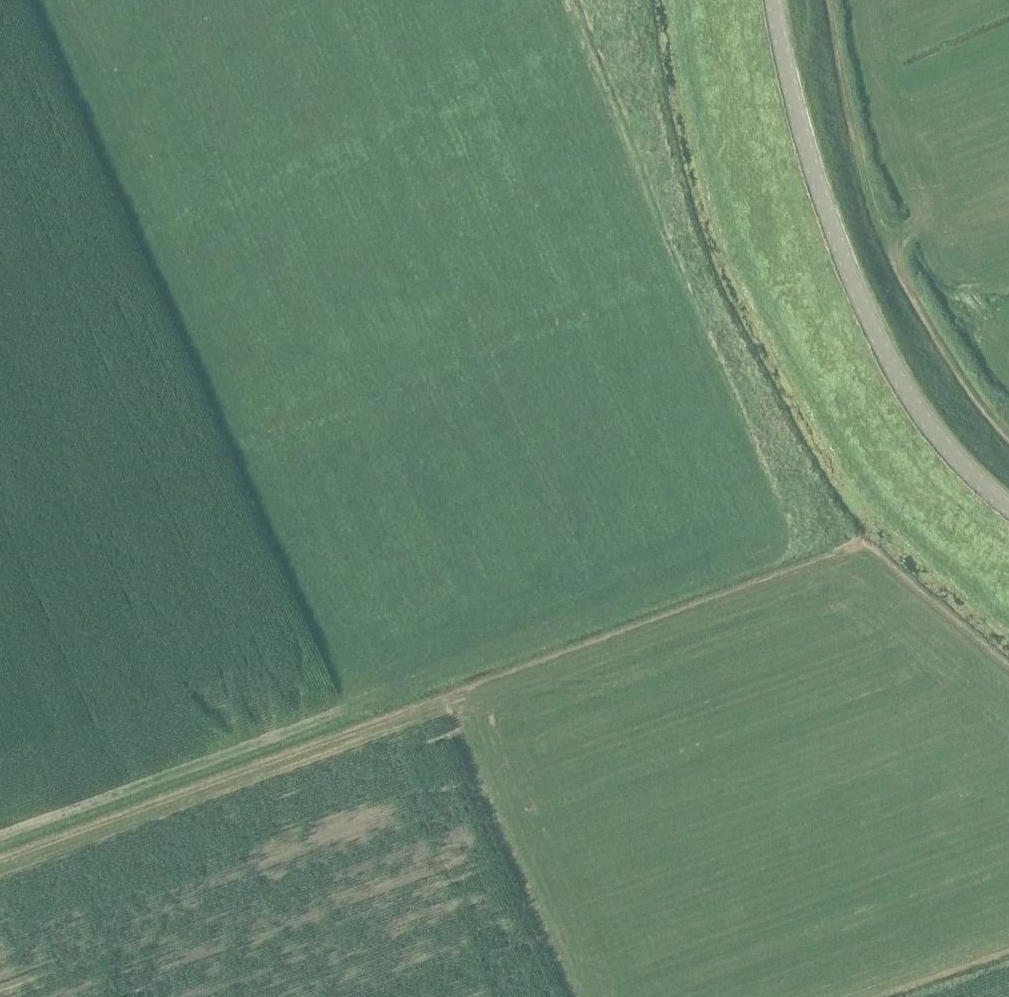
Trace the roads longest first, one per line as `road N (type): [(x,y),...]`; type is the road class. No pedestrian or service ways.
road 1 (tertiary): [(1008,509),(935,437),(884,355),(821,197),(773,0)]

